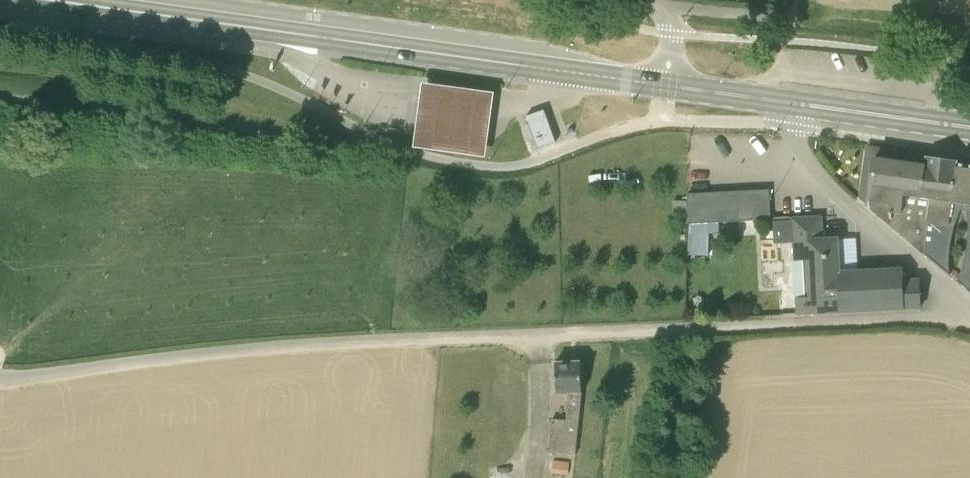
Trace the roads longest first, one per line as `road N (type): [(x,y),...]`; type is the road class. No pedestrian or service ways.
road 1 (unclassified): [(969,313),(294,345),(0,378)]
road 2 (primary): [(657,84),(96,0)]
road 3 (unclassified): [(969,308),(838,194),(799,145),(798,103)]
road 4 (primary): [(969,127),(798,103)]
road 5 (primary): [(798,103),(673,86)]

